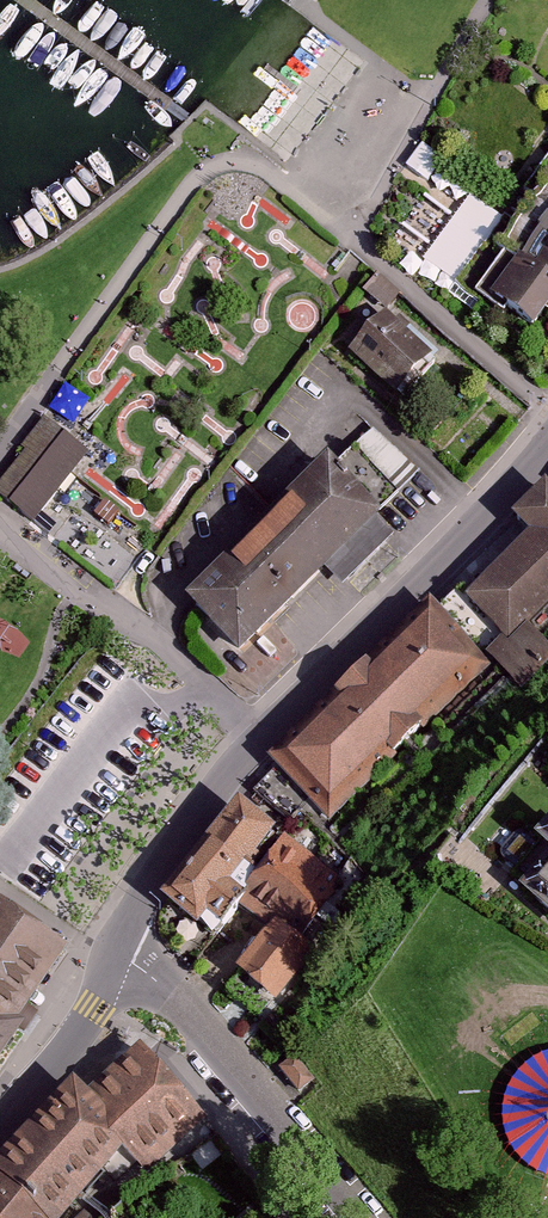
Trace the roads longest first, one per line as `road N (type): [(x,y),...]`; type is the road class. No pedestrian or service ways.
road 1 (tertiary): [(116,950),(240,759),(547,443)]
road 2 (tertiary): [(116,950),(198,1017),(363,1217)]
road 3 (tertiary): [(0,1124),(77,1036),(116,950)]

